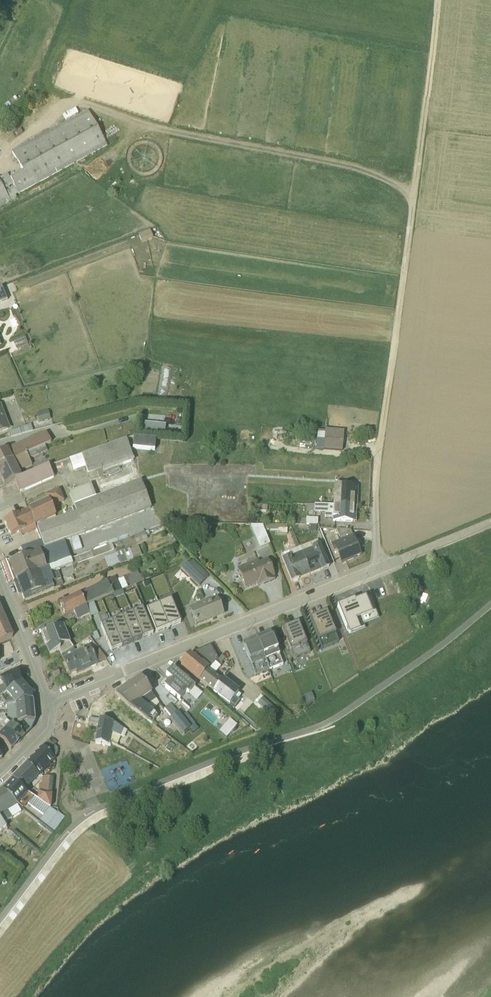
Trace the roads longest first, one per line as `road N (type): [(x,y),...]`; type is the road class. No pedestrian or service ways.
road 1 (track): [(375,494),(436,0)]
road 2 (residential): [(47,706),(380,571)]
road 3 (residential): [(0,582),(47,706)]

